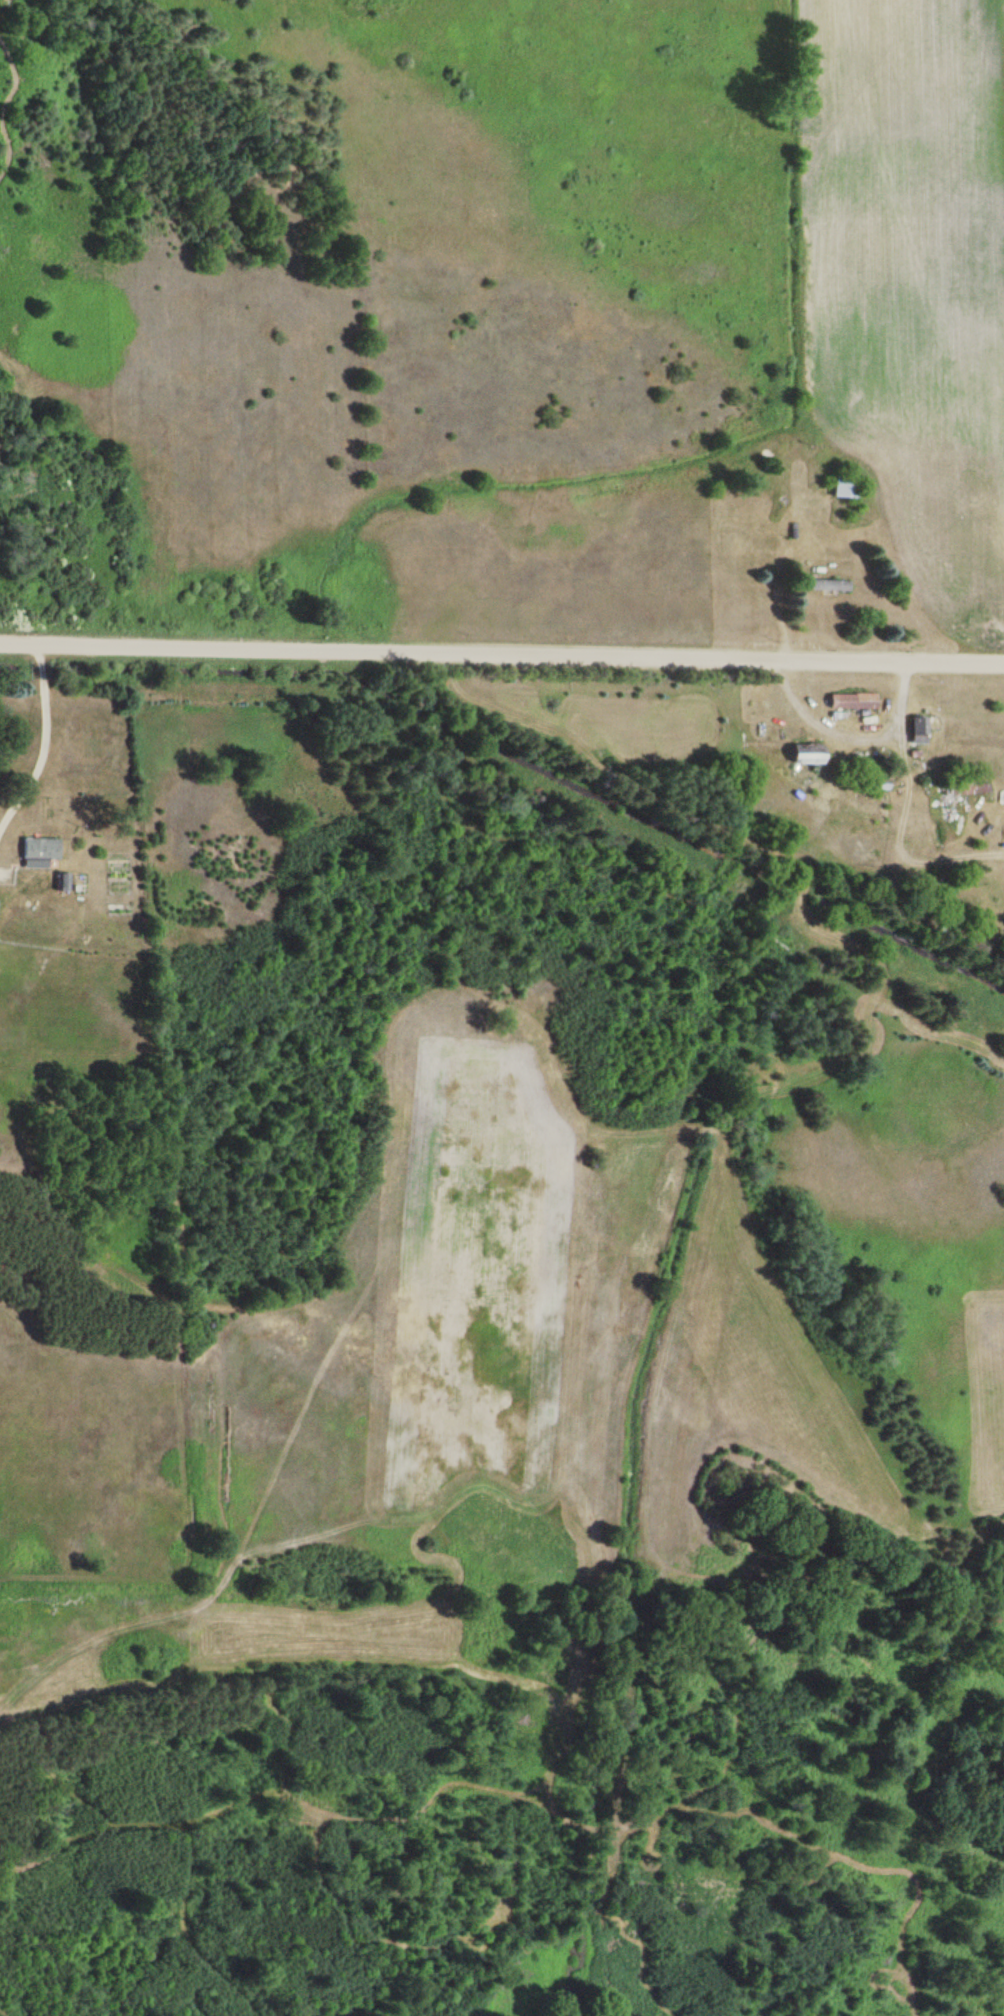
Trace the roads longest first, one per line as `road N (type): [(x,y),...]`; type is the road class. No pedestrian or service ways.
road 1 (residential): [(1003,671),(0,652)]

